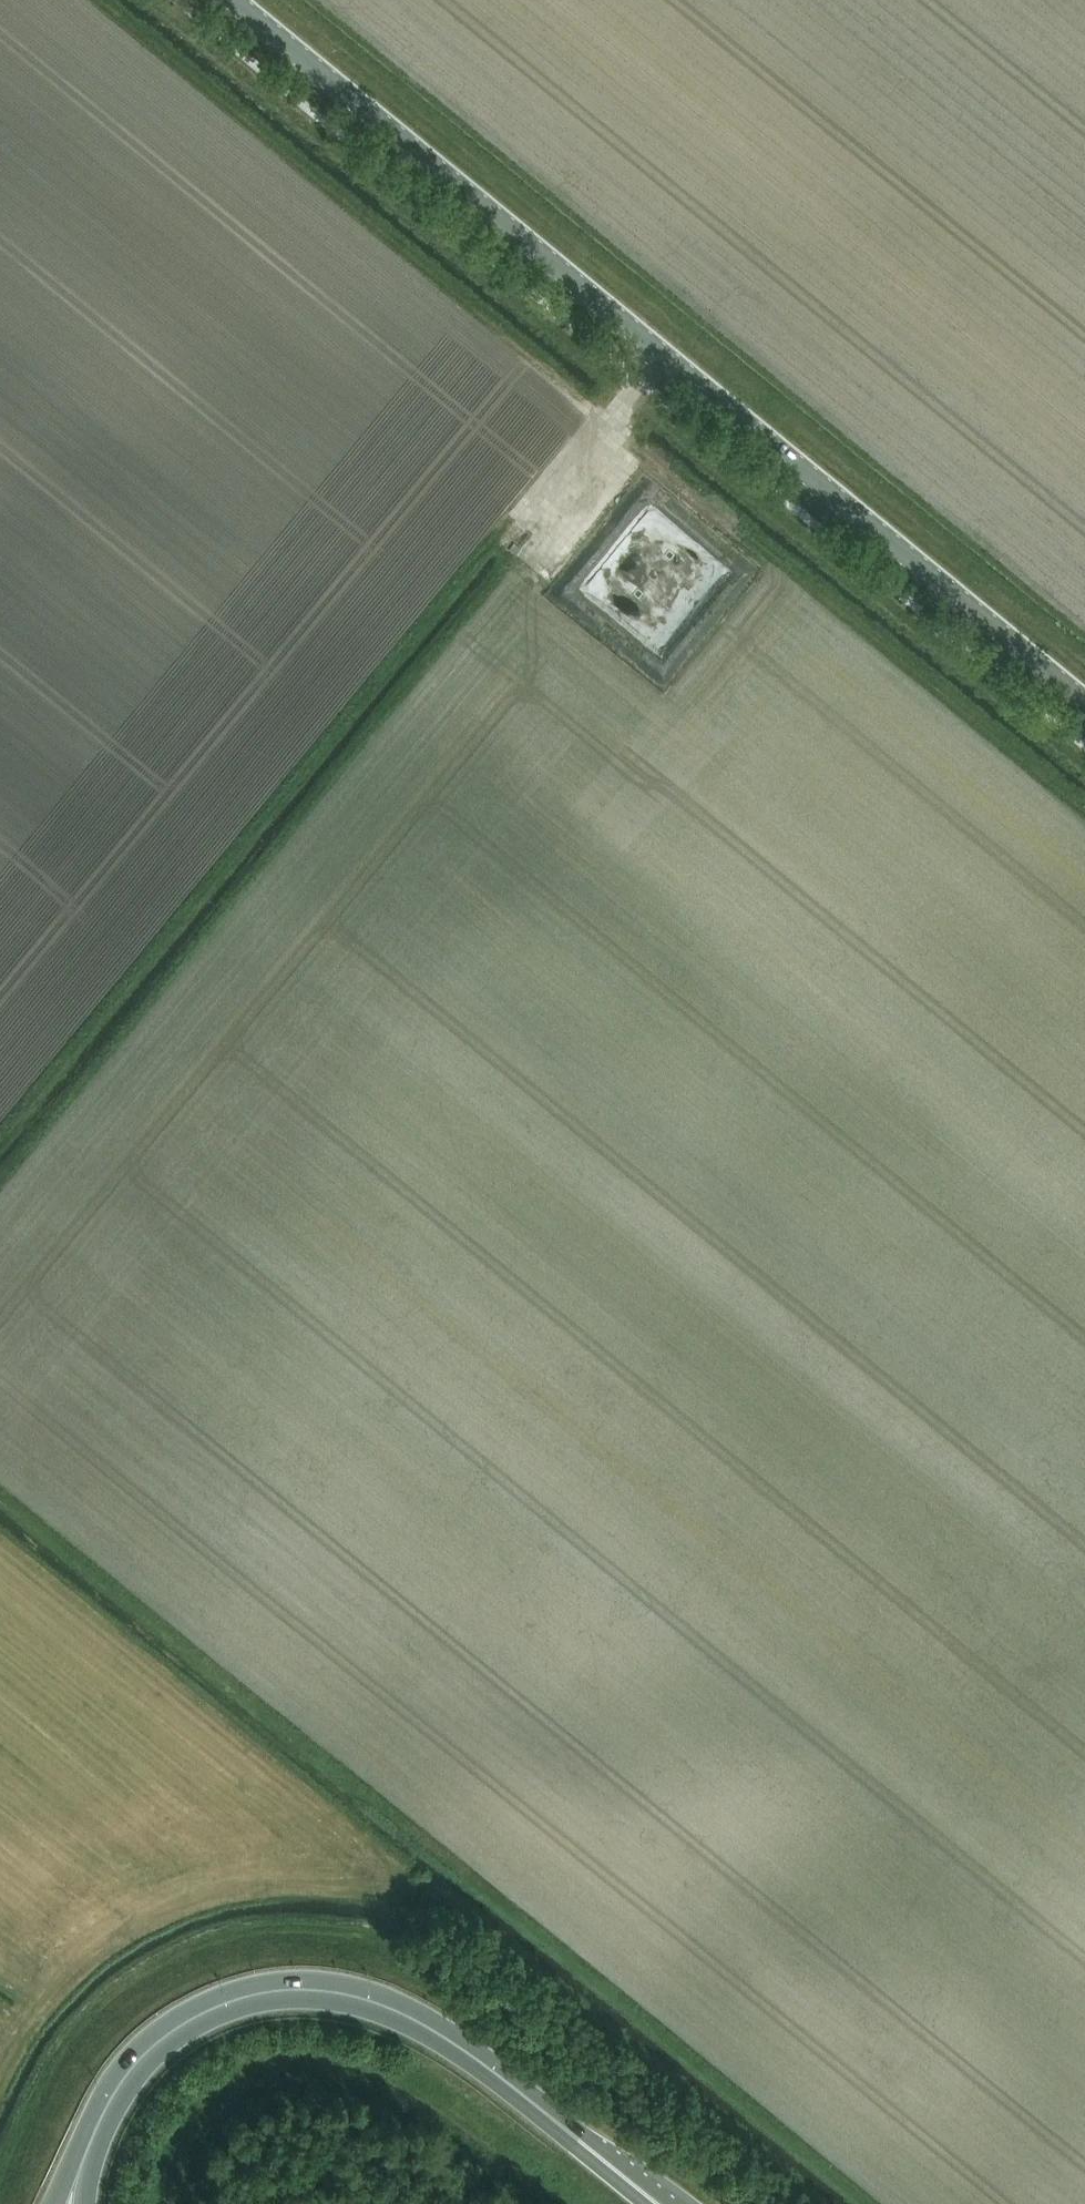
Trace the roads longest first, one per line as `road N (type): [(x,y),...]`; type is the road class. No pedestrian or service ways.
road 1 (tertiary): [(1084,700),(227,0)]
road 2 (trunk): [(662,2203),(466,2053),(394,2010),(307,1992),(209,2009),(136,2070),(107,2109)]

